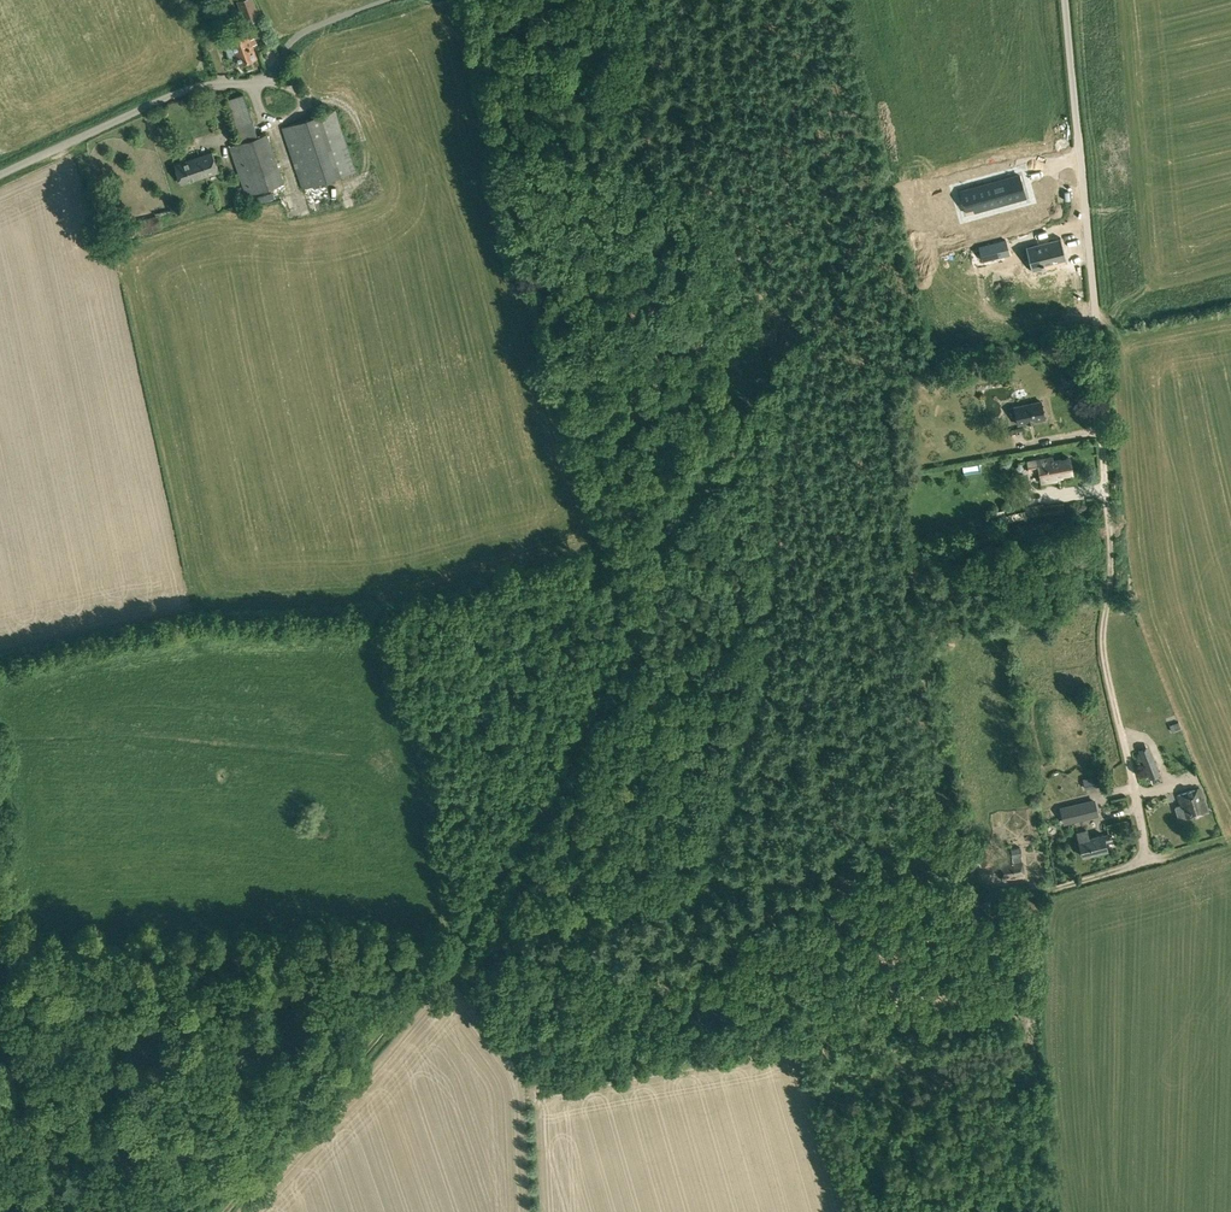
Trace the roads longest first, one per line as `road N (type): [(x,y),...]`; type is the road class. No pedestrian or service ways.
road 1 (track): [(760,402),(458,939)]
road 2 (track): [(1096,323),(1112,567),(1103,652),(1144,827),(1141,860)]
road 3 (unclassified): [(352,13),(299,35),(263,79),(183,90),(0,174)]
road 4 (track): [(225,1211),(329,1100),(442,957)]
road 5 (unclassified): [(1066,0),(1096,323)]

